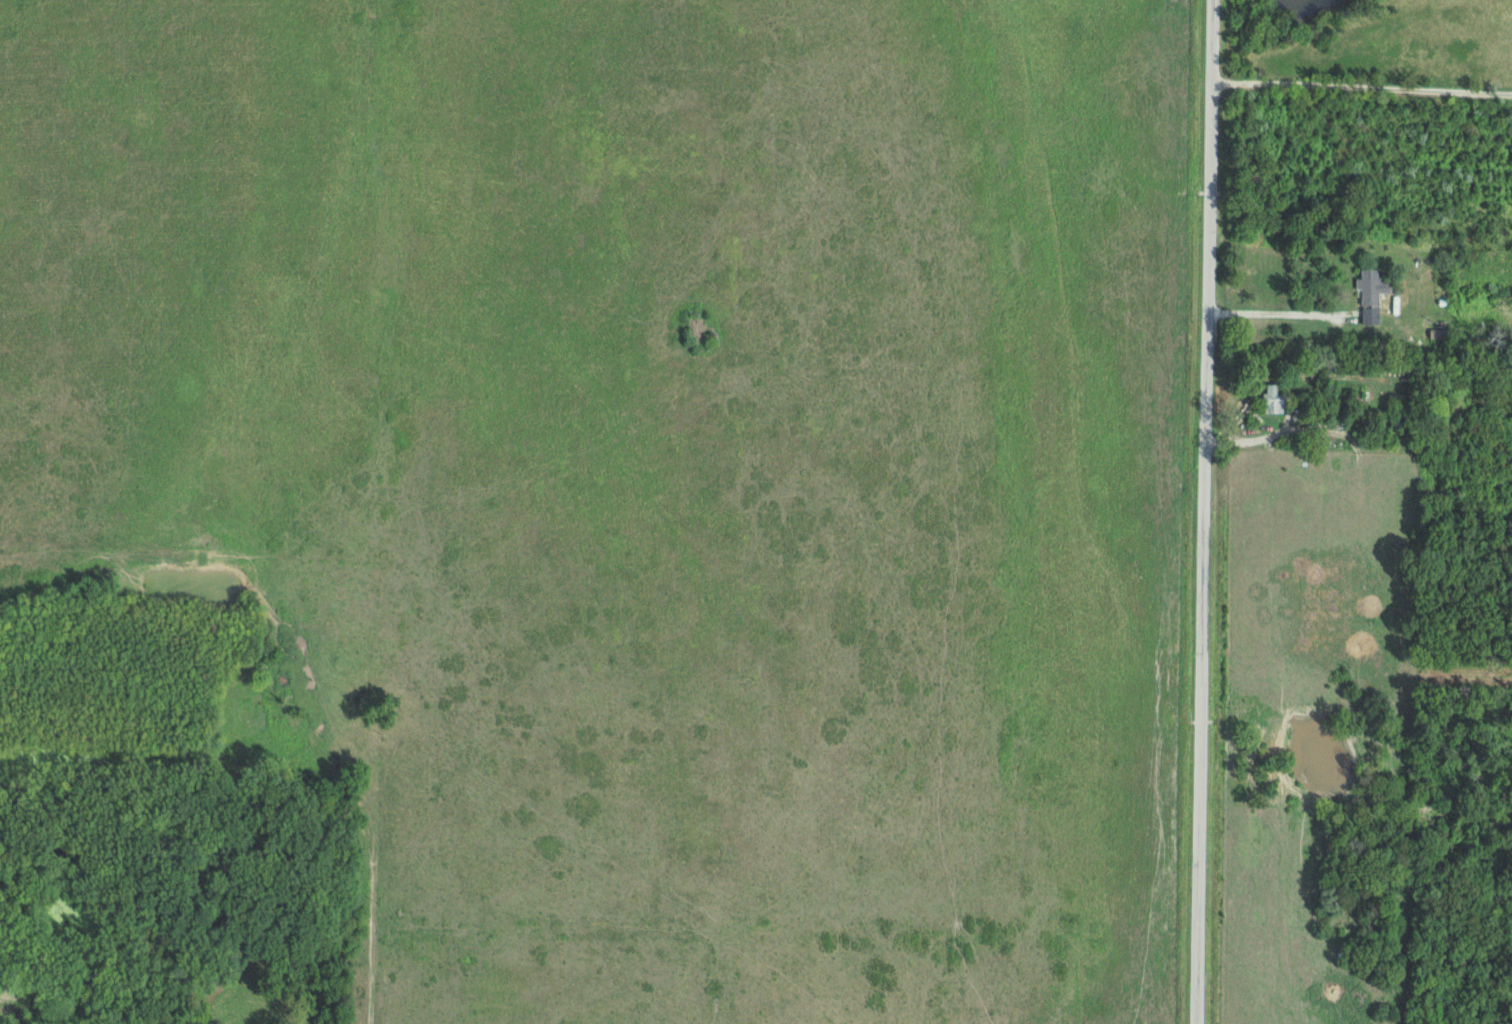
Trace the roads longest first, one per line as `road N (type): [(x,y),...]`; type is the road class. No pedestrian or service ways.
road 1 (tertiary): [(1210,0),(1195,1023)]

